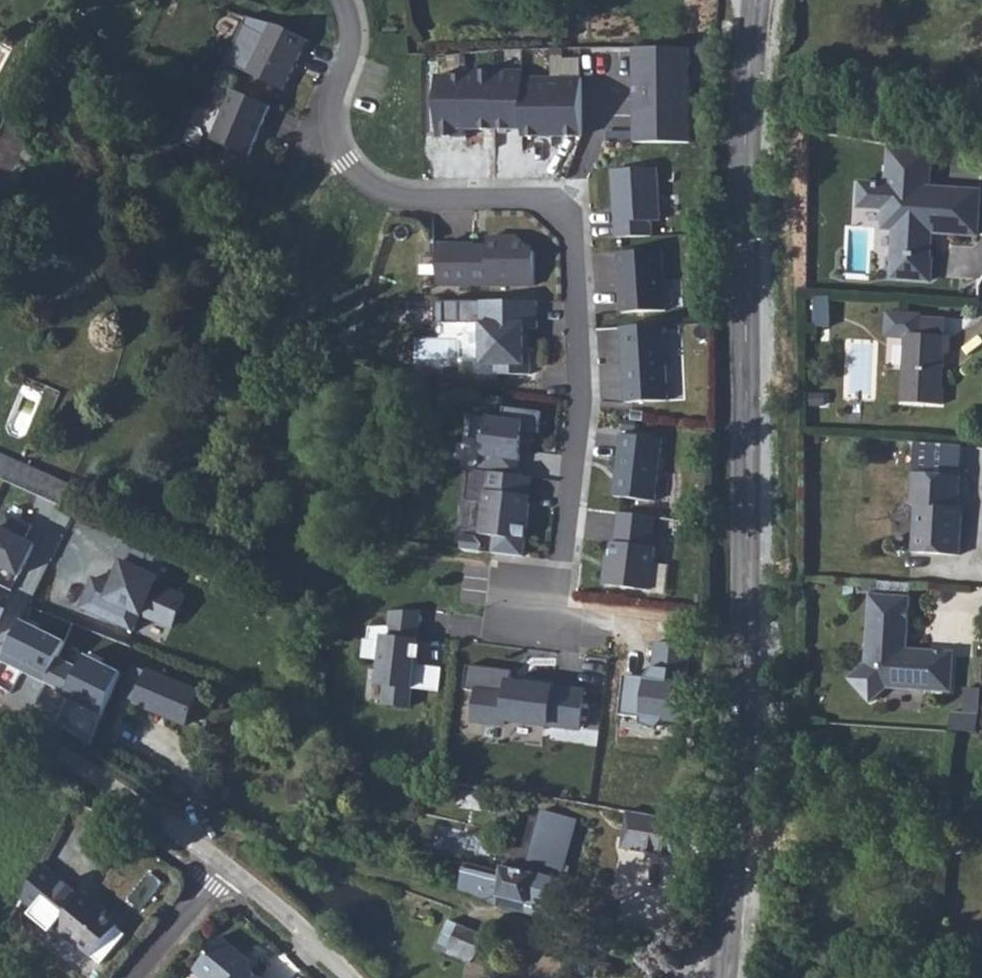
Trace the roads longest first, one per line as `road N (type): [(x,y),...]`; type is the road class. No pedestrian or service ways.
road 1 (residential): [(757,0),(749,85),(751,708),(728,977)]
road 2 (residential): [(344,0),(353,37),(331,106),(333,137),(346,164),(376,189),(416,198),(536,200),(562,209),(574,231),(582,388),(562,562),(554,592),(526,614)]
road 3 (residential): [(222,861),(0,705)]
road 4 (residential): [(351,977),(296,918),(222,861)]
road 5 (residential): [(128,977),(222,861)]

